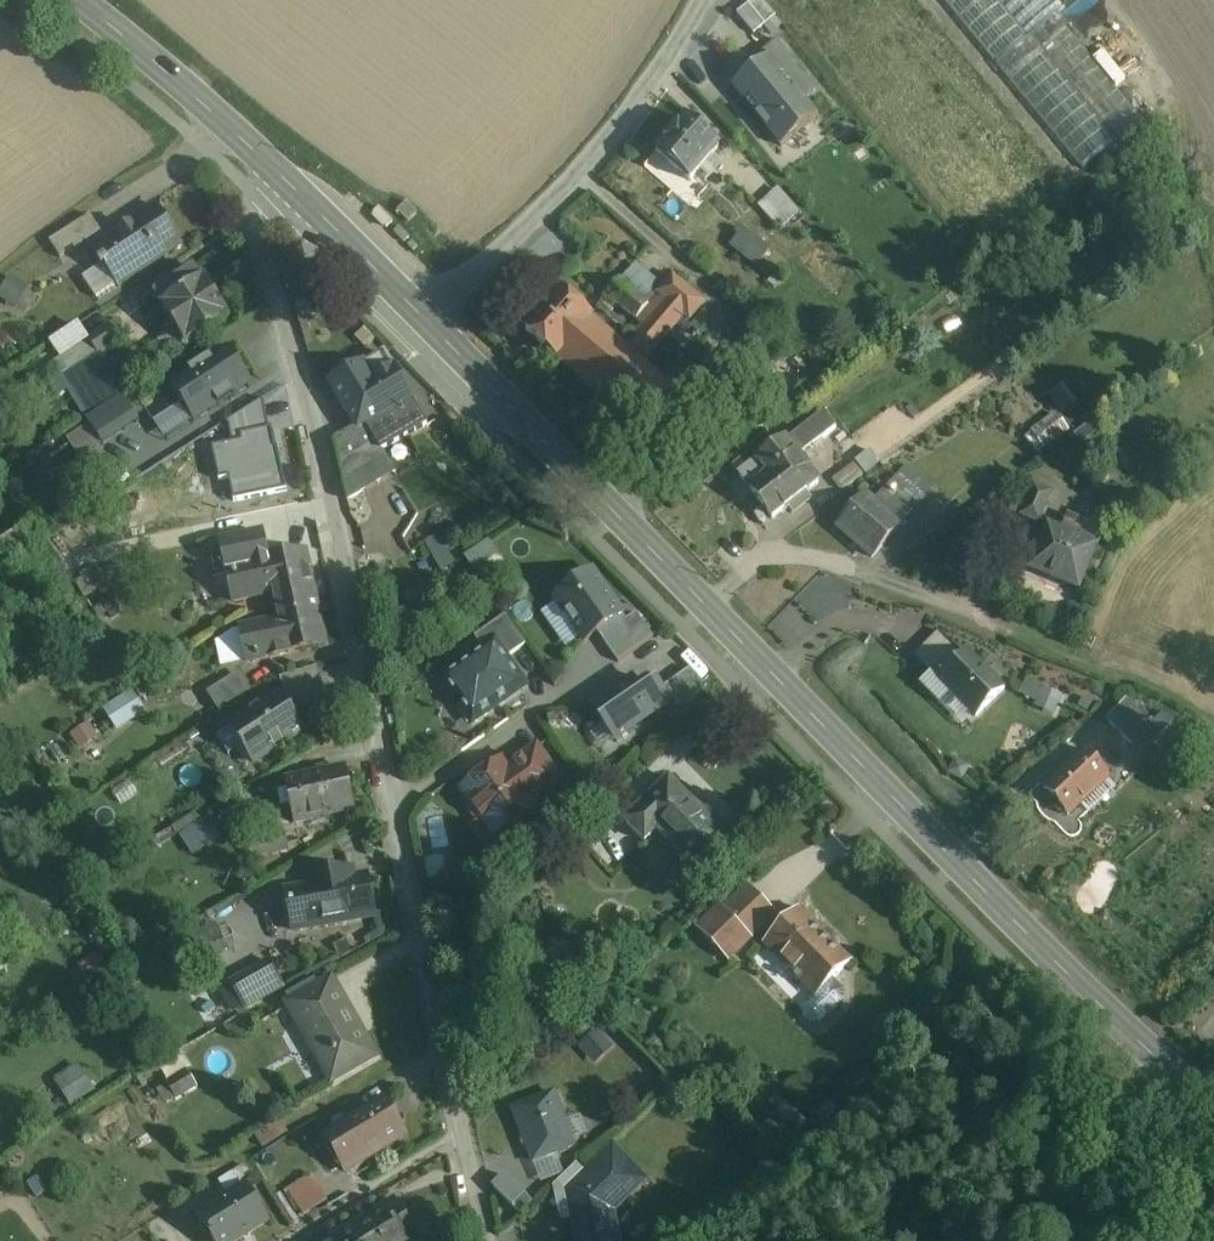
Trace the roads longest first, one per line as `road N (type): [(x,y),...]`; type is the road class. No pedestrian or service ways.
road 1 (residential): [(280,173),(264,241),(269,269),(301,375),(490,1240)]
road 2 (secondary): [(706,608),(1111,1015),(1213,1107)]
road 3 (residential): [(712,0),(622,131),(430,324)]
road 4 (secondary): [(430,324),(706,608)]
road 5 (residential): [(1063,650),(800,555),(766,561),(706,608)]
road 6 (secondary): [(82,0),(280,173)]
road 7 (secondary): [(280,173),(430,324)]

